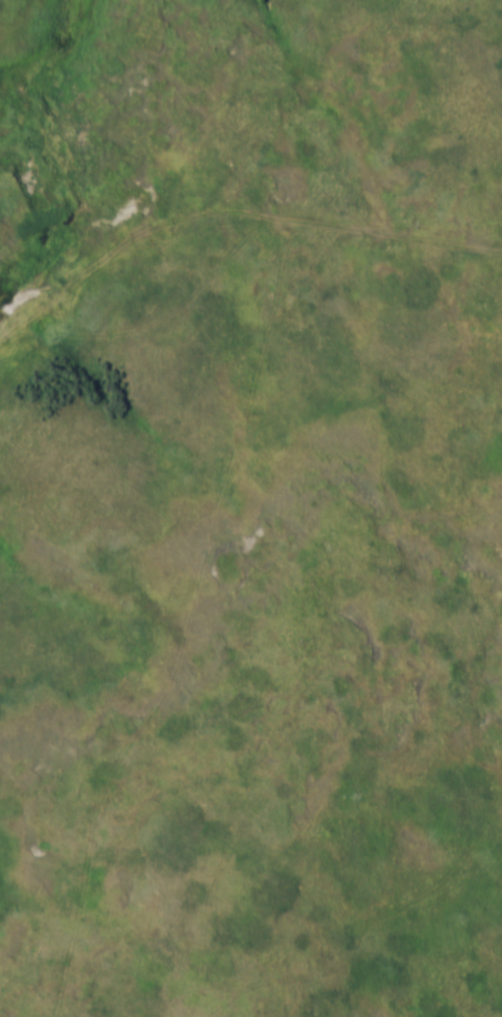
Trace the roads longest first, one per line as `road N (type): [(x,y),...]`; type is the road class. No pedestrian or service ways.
road 1 (track): [(501,248),(208,212),(33,286),(0,276)]

